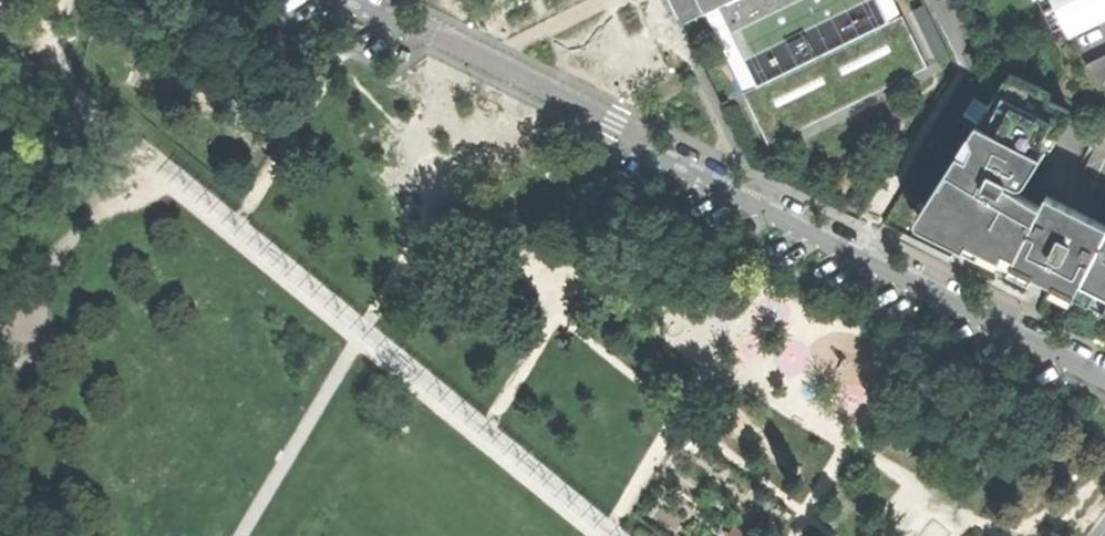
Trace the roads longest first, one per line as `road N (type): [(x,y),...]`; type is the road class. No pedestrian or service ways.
road 1 (residential): [(1104,377),(863,247),(354,0)]

